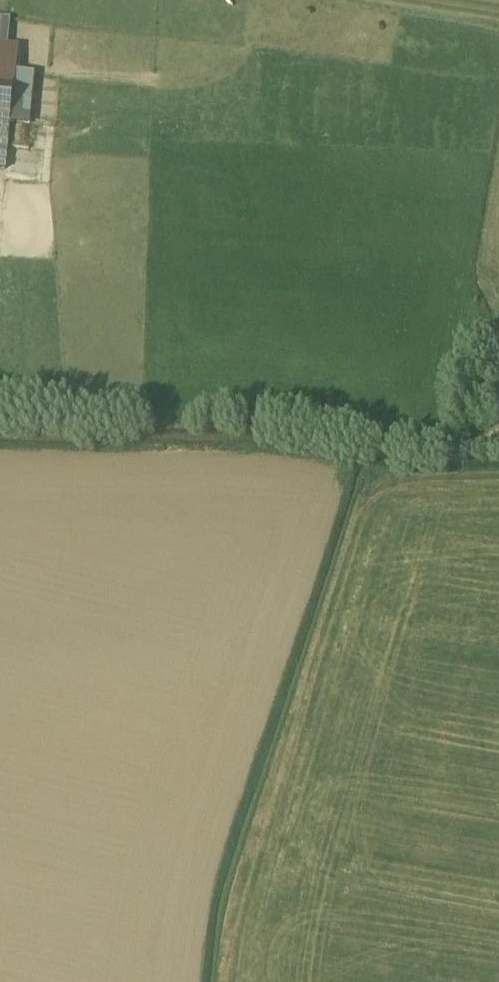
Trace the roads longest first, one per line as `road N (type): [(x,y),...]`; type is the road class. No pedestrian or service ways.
road 1 (track): [(498,20),(378,0)]

